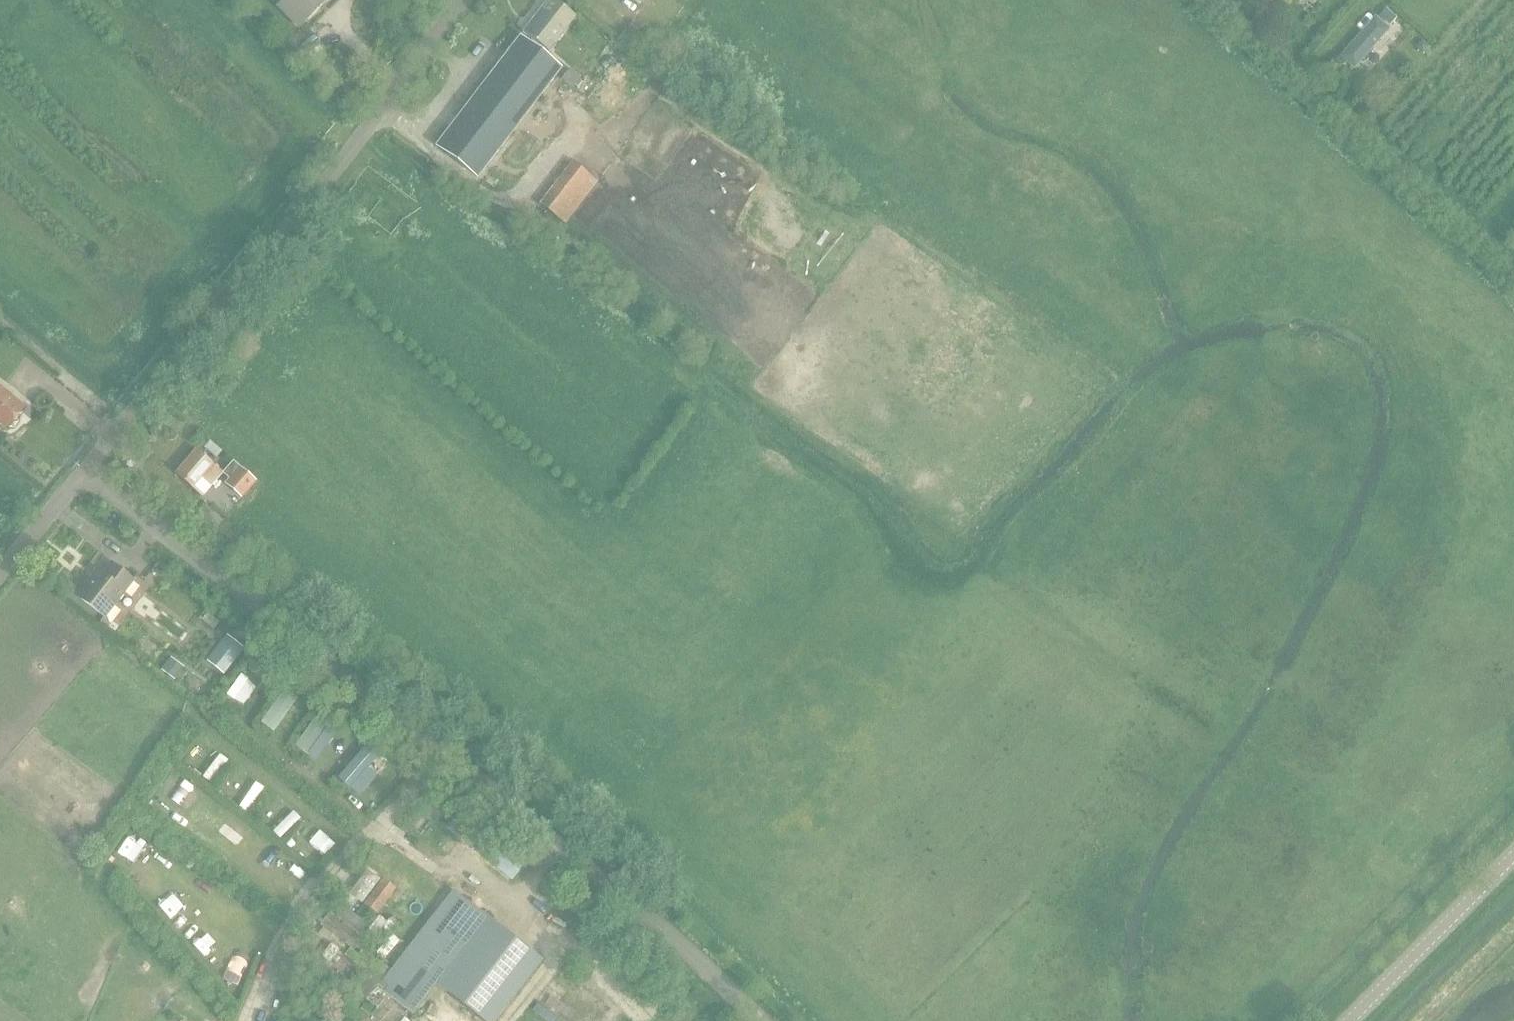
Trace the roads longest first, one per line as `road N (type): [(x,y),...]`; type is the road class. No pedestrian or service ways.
road 1 (unclassified): [(761,1020),(673,932),(87,471)]
road 2 (unclassified): [(478,0),(87,471)]
road 3 (unclassified): [(1348,1020),(1513,855)]
road 4 (track): [(1216,0),(1340,115)]
road 5 (unclassified): [(87,471),(0,574)]

